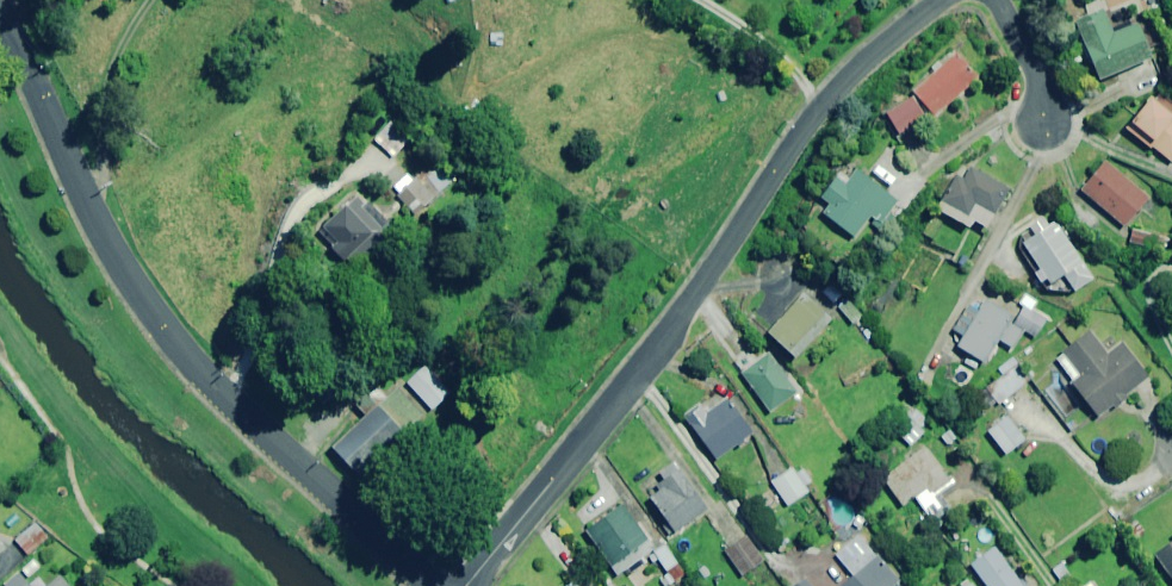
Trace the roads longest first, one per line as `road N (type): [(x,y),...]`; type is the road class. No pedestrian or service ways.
road 1 (residential): [(468,585),(615,406),(830,96),(942,0)]
road 2 (residential): [(0,22),(70,181),(155,320),(209,389),(423,585)]
road 3 (residential): [(1048,122),(992,0)]

